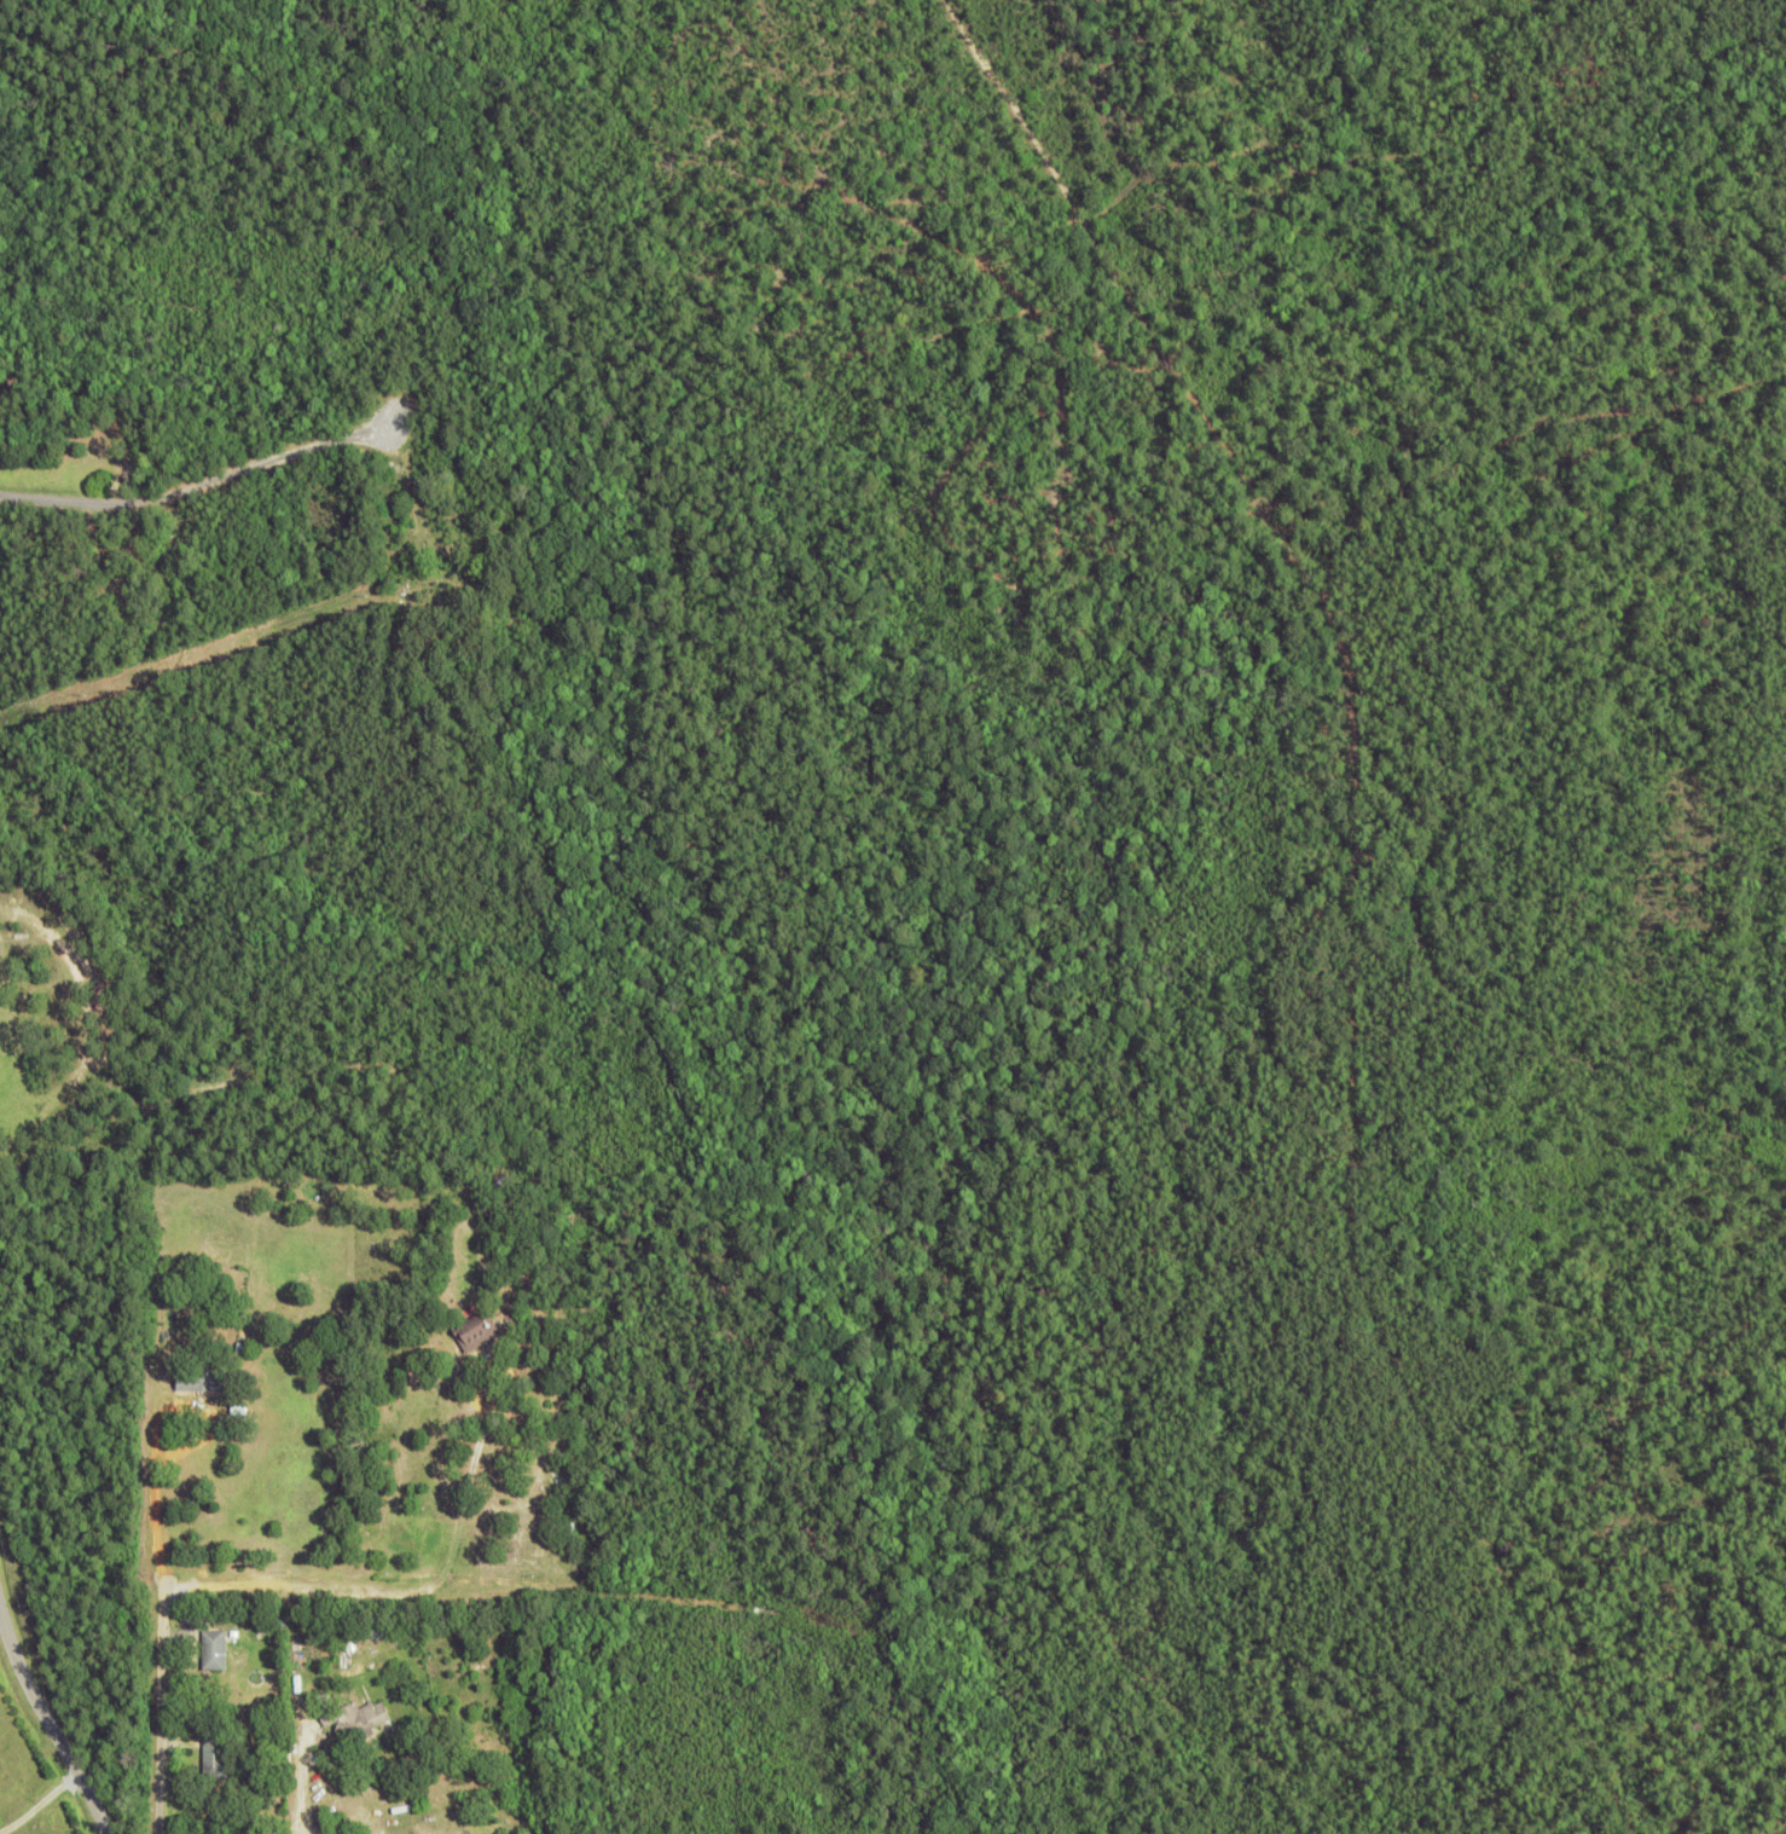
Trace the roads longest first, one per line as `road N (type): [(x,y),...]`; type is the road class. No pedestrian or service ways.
road 1 (residential): [(1637,1833),(1390,1338),(1361,1251),(1355,987),(1362,766),(1340,629),(948,0)]
road 2 (residential): [(161,1833),(163,1616),(176,1597),(480,1589),(521,1579)]
road 3 (residential): [(0,495),(132,501),(381,434),(398,461),(429,604)]
road 4 (residential): [(105,1833),(0,1612)]

